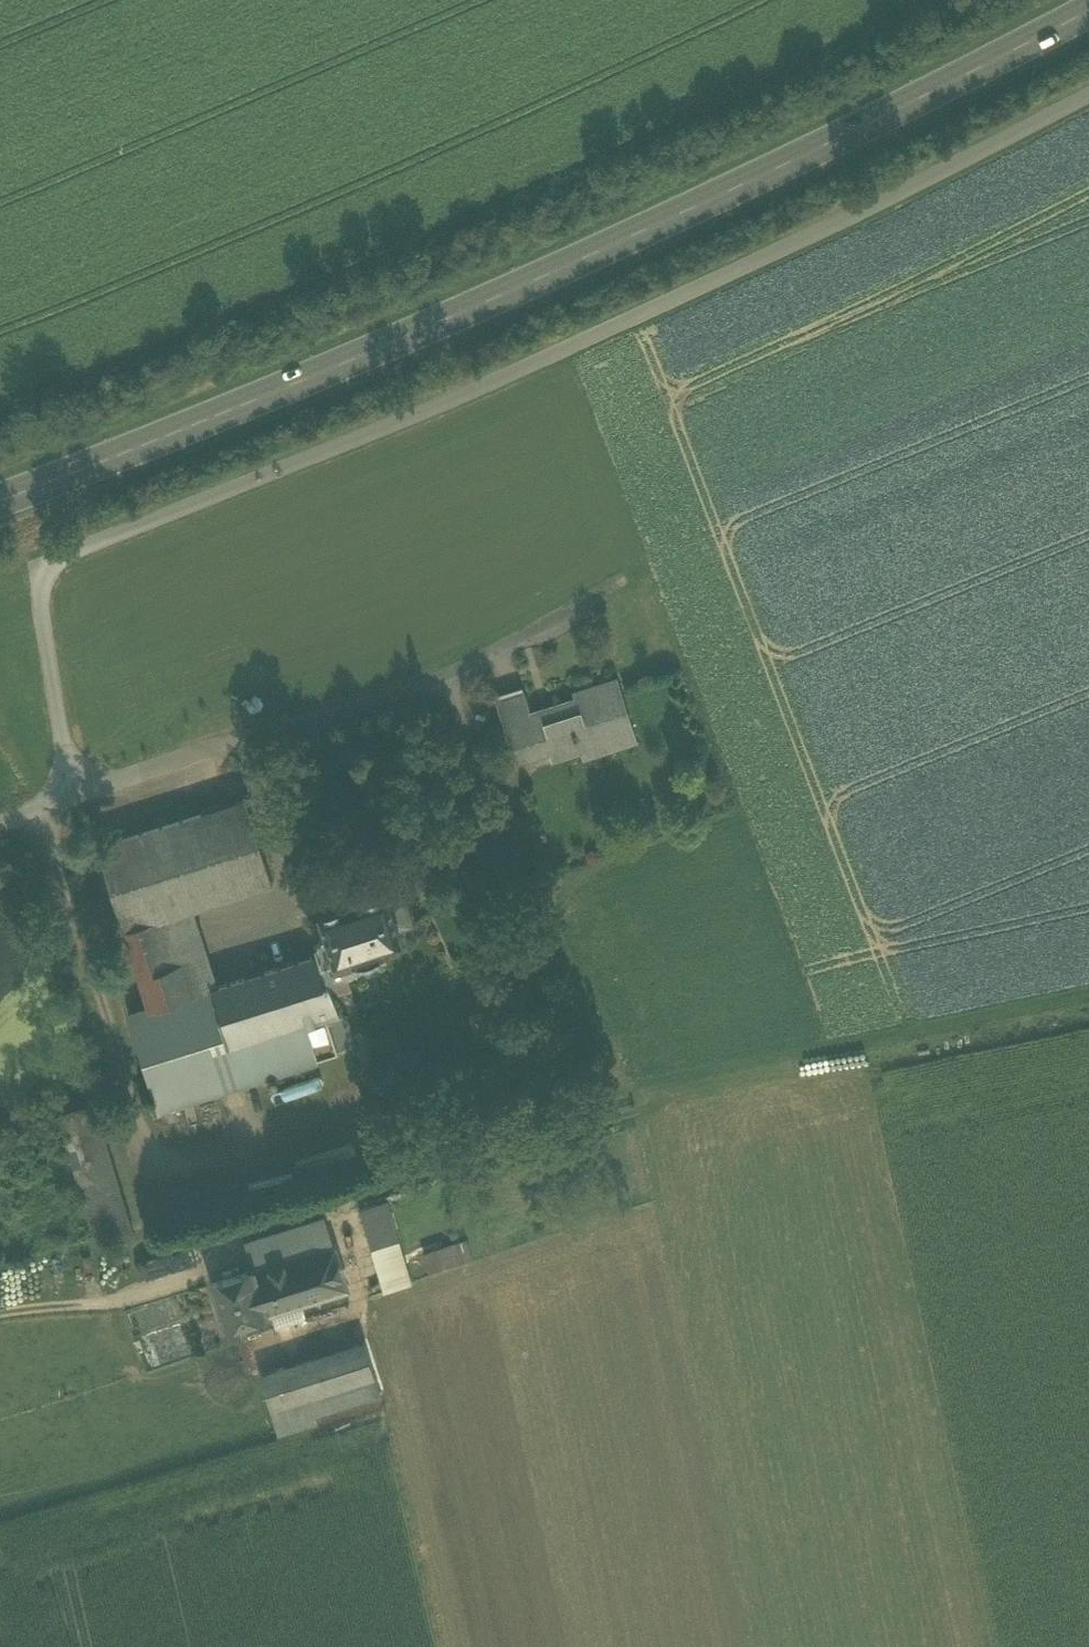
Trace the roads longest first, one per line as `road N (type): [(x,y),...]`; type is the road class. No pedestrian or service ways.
road 1 (track): [(1088,95),(857,214),(452,401),(57,558),(40,580),(71,790)]
road 2 (primary): [(0,500),(406,337),(689,209),(1088,11)]
road 3 (track): [(1088,995),(621,1096),(439,678)]
road 4 (unclassified): [(628,579),(439,678),(0,817)]
road 5 (track): [(621,1096),(615,1122),(219,1237),(215,1267)]

